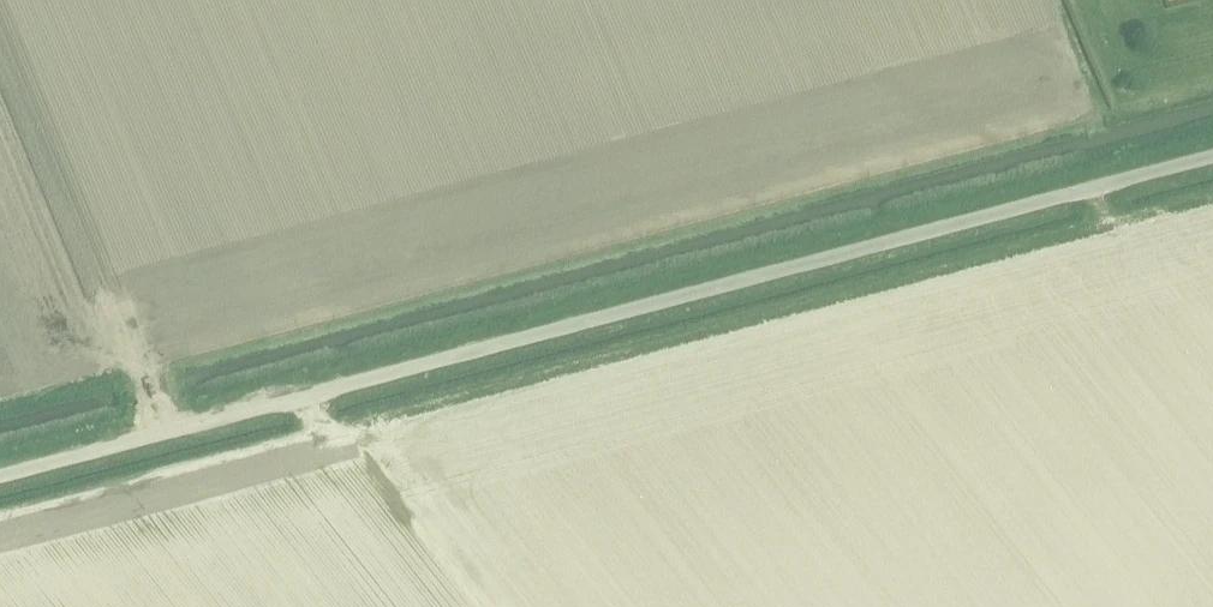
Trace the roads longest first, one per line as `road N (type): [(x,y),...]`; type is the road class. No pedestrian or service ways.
road 1 (unclassified): [(0,477),(1212,157)]

